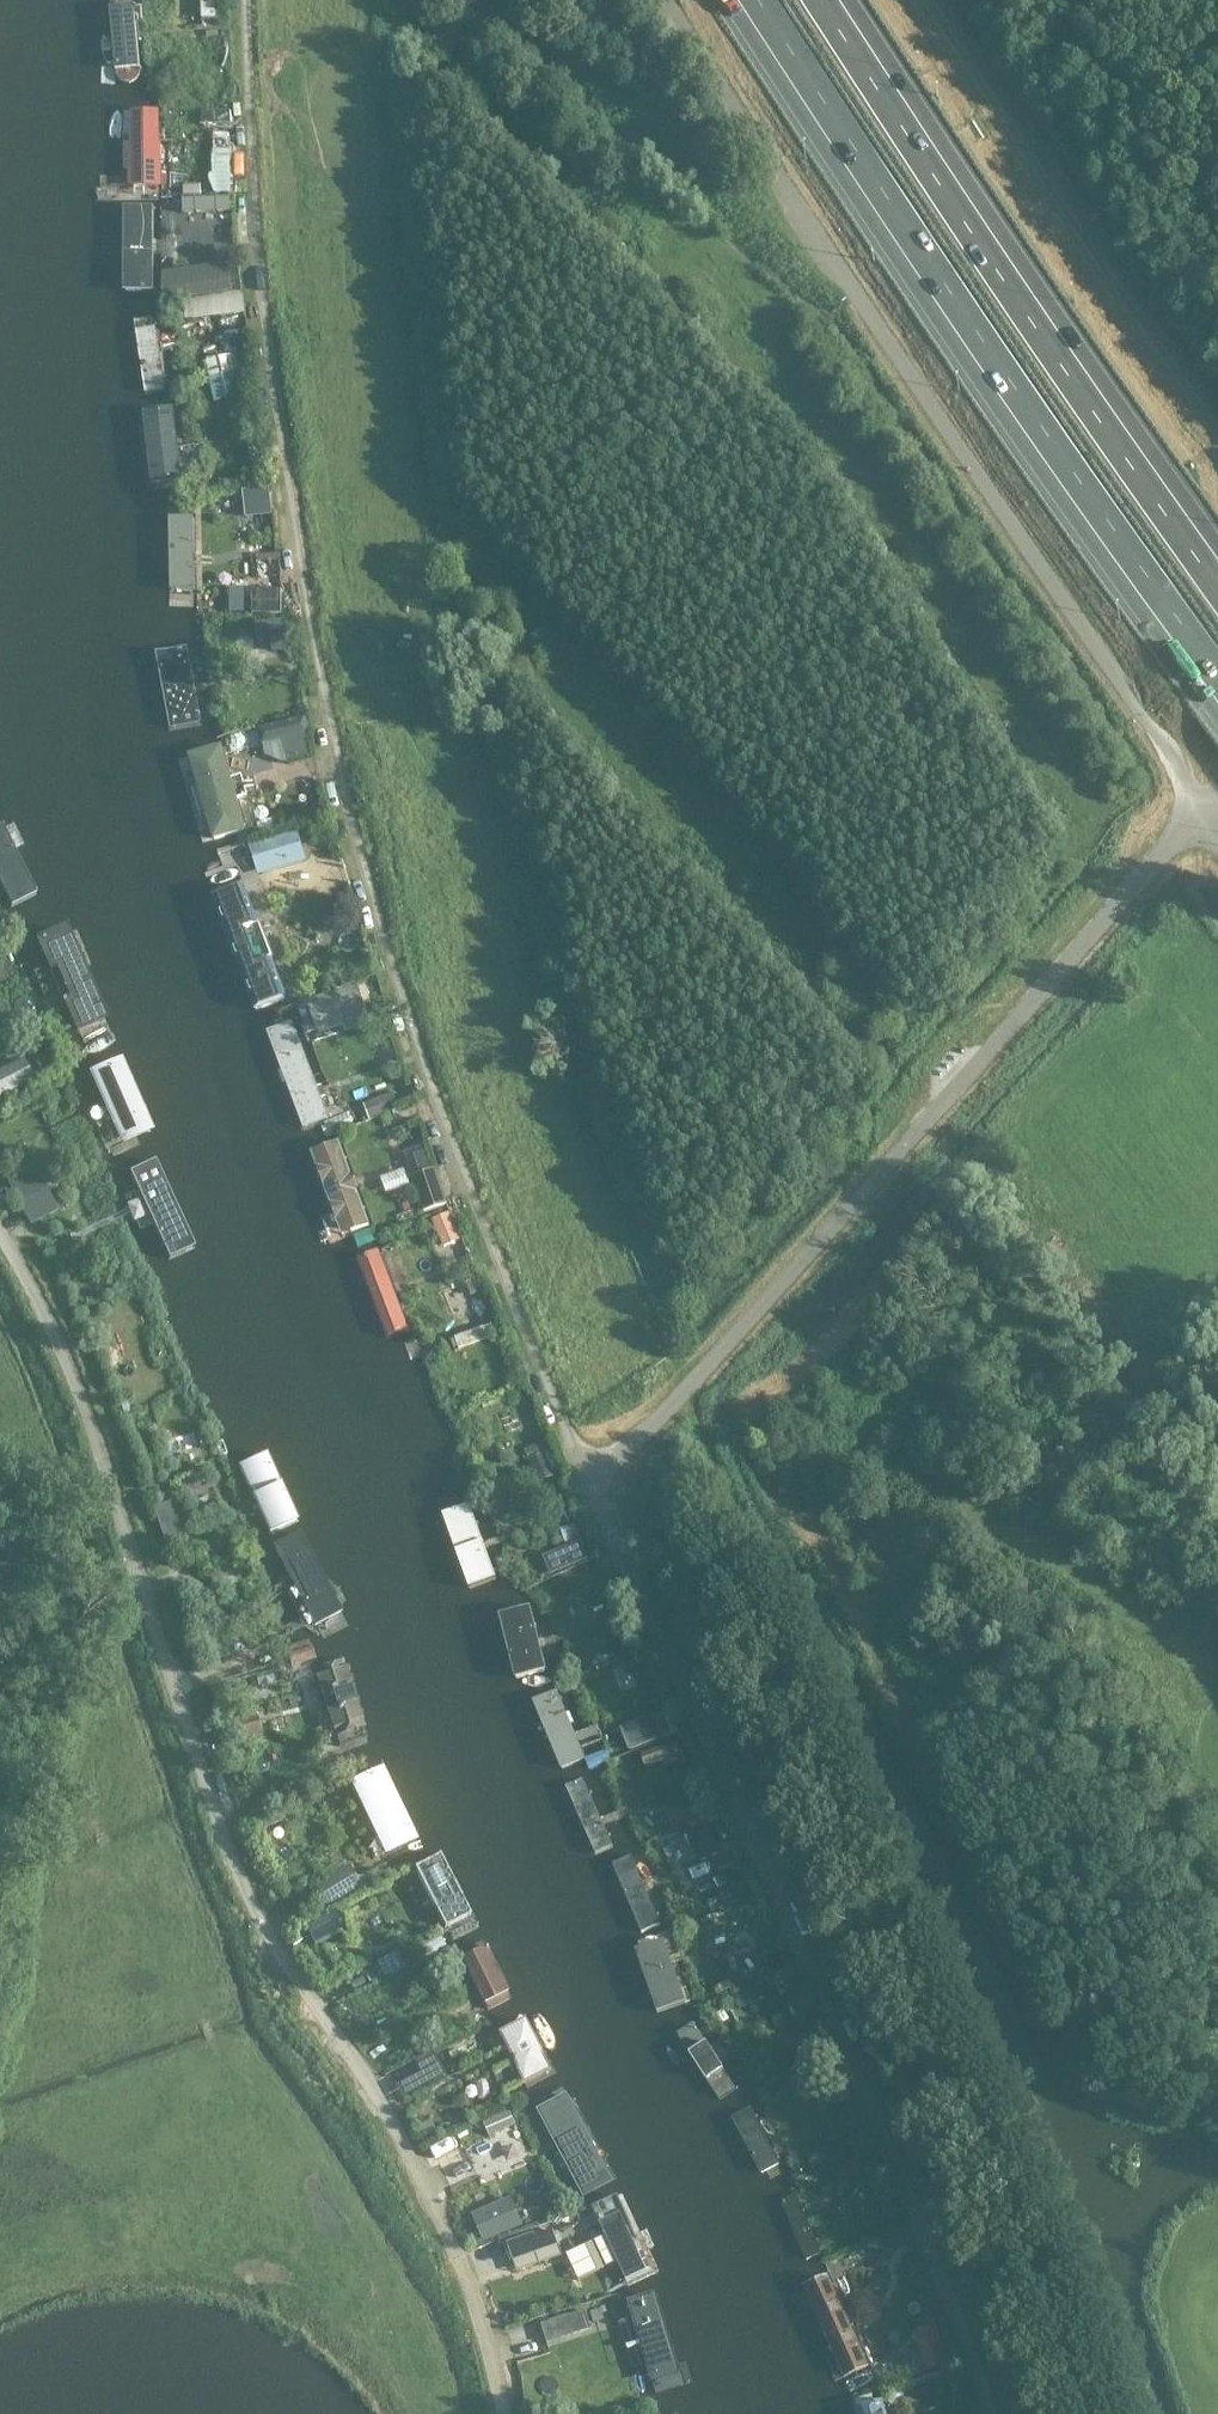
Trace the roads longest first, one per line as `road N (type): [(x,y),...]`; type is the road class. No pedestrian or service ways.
road 1 (unclassified): [(586,1477),(432,1087),(347,803),(307,604),(267,325),(246,0)]
road 2 (unclassified): [(0,1235),(82,1401),(233,1867),(421,2180),(467,2279),(504,2413)]
road 3 (unclassified): [(586,1477),(898,2179),(989,2413)]
road 4 (unclassified): [(1197,814),(1171,753),(996,505),(667,0)]
road 5 (unclassified): [(586,1477),(704,1370),(1197,814)]
road 6 (motorway): [(751,0),(1217,692)]
road 7 (motorway): [(1217,568),(834,0)]
road 8 (track): [(1217,435),(927,0)]

